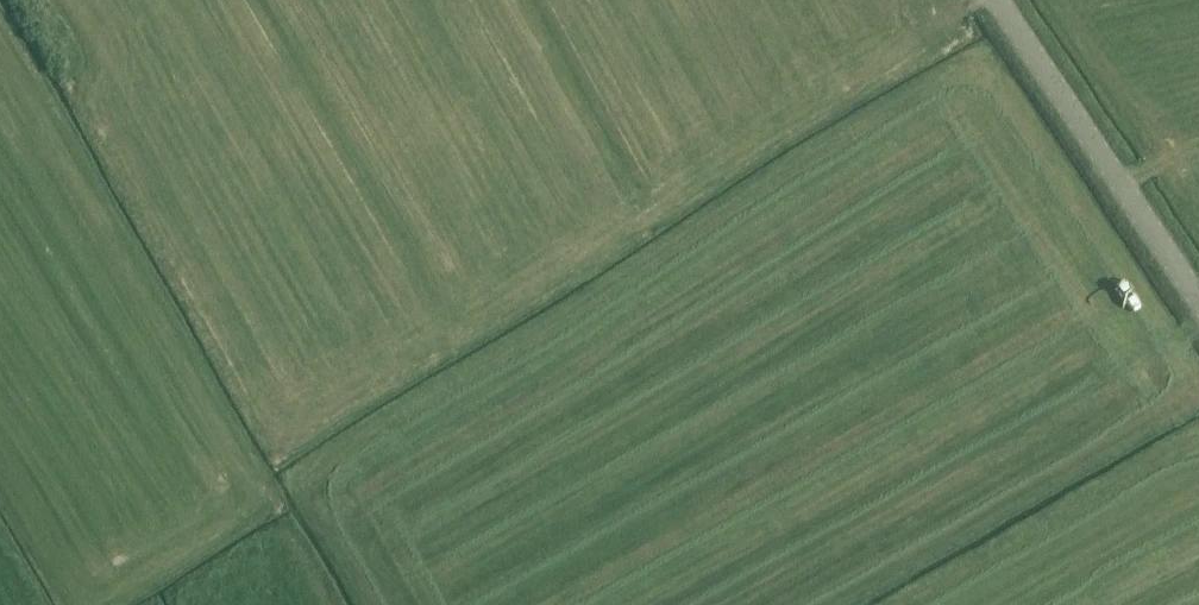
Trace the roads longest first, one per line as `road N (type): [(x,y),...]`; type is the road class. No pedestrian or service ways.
road 1 (unclassified): [(1198,296),(1000,0)]

